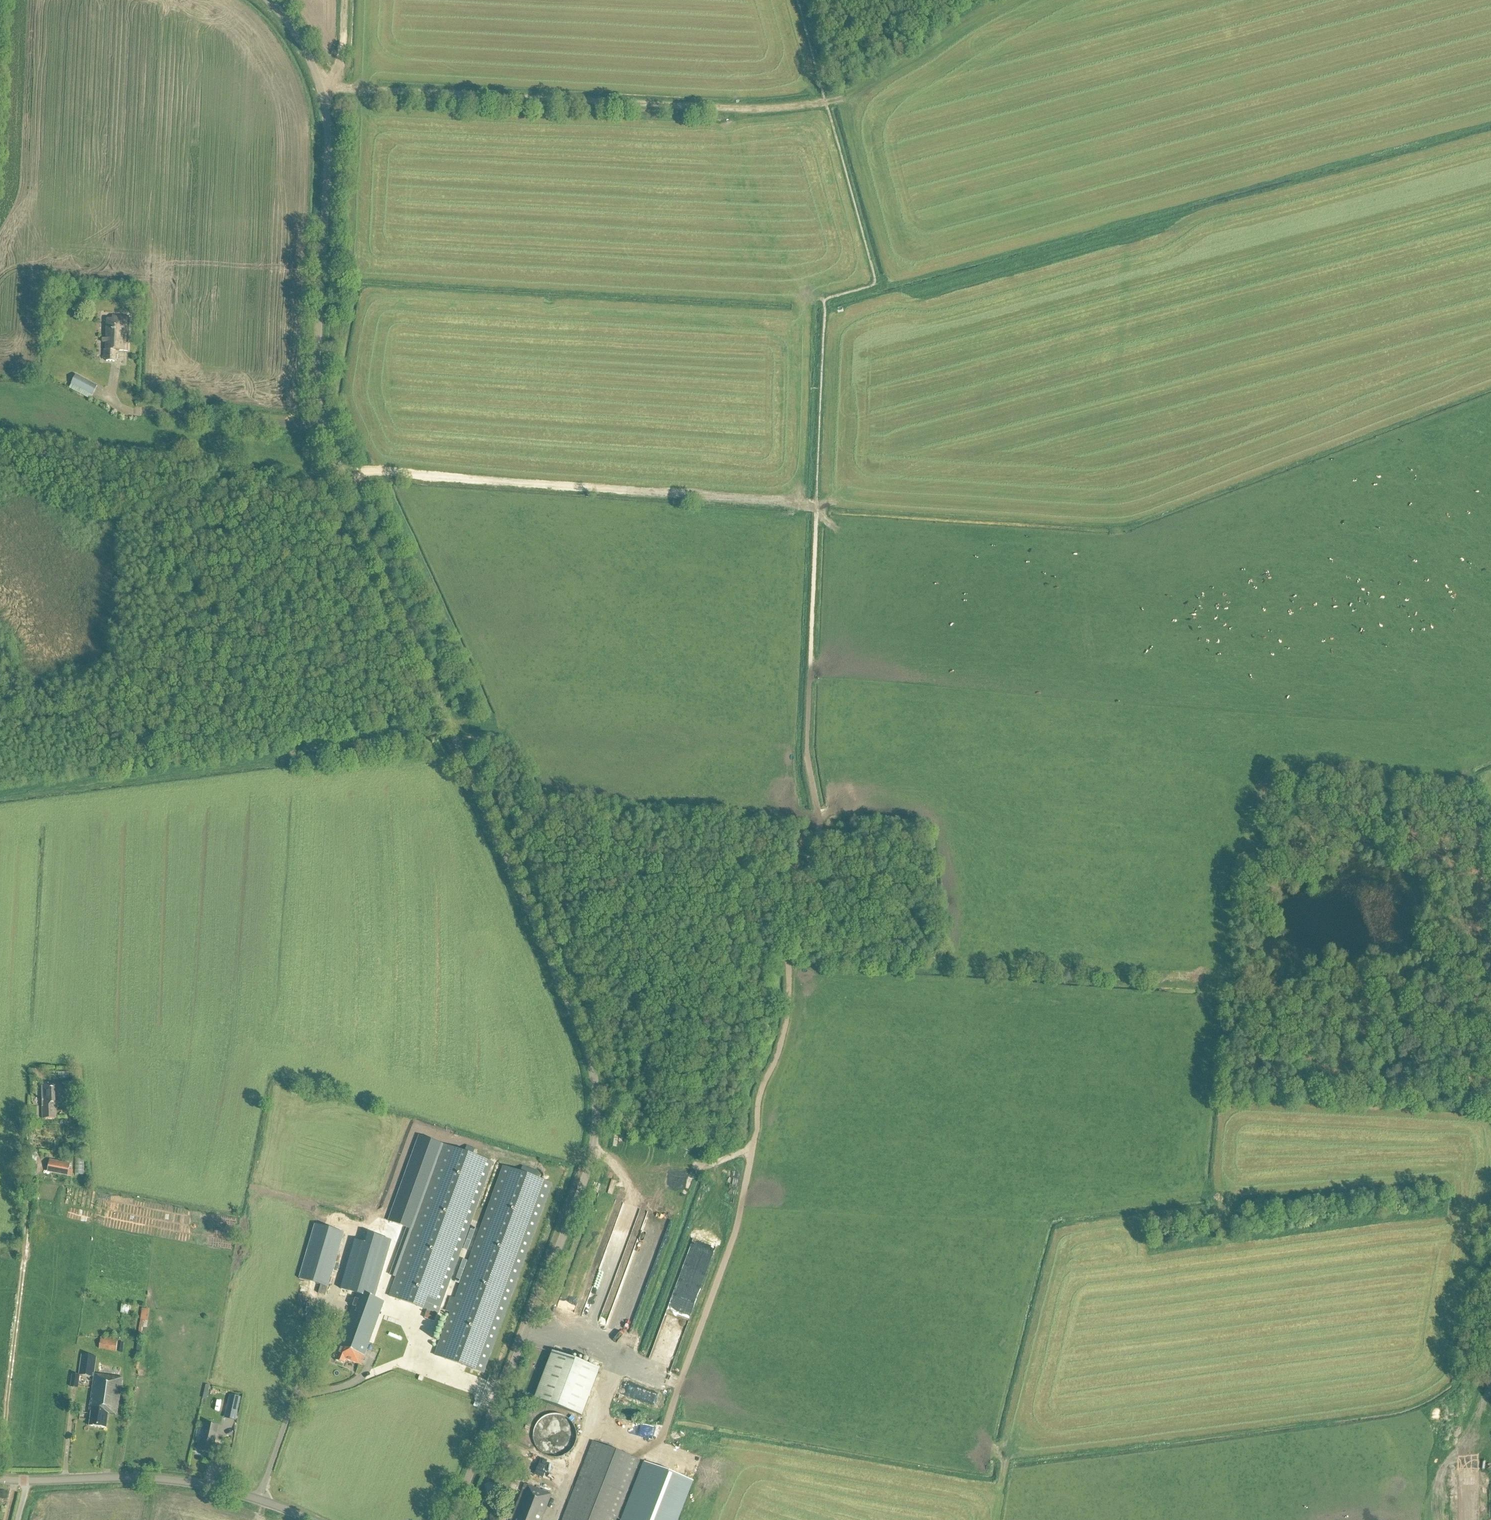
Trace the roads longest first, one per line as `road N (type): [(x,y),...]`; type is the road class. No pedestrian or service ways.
road 1 (track): [(798,0),(877,284),(826,299),(808,761),(816,835),(787,938),(789,1015),(758,1099),(730,1247),(660,1447),(589,1436),(552,1519)]
road 2 (unclassified): [(449,1519),(583,1182),(595,1142),(597,1072),(322,424),(316,343),(326,117),(307,55),(268,0)]
road 3 (track): [(868,84),(826,103),(760,110),(320,89)]
road 4 (track): [(797,503),(341,472)]
road 5 (track): [(0,1474),(31,1173)]
road 6 (tertiary): [(310,1519),(192,1483),(28,1480)]
road 7 (track): [(832,527),(797,503),(806,295)]
road 8 (track): [(322,424),(130,407)]

